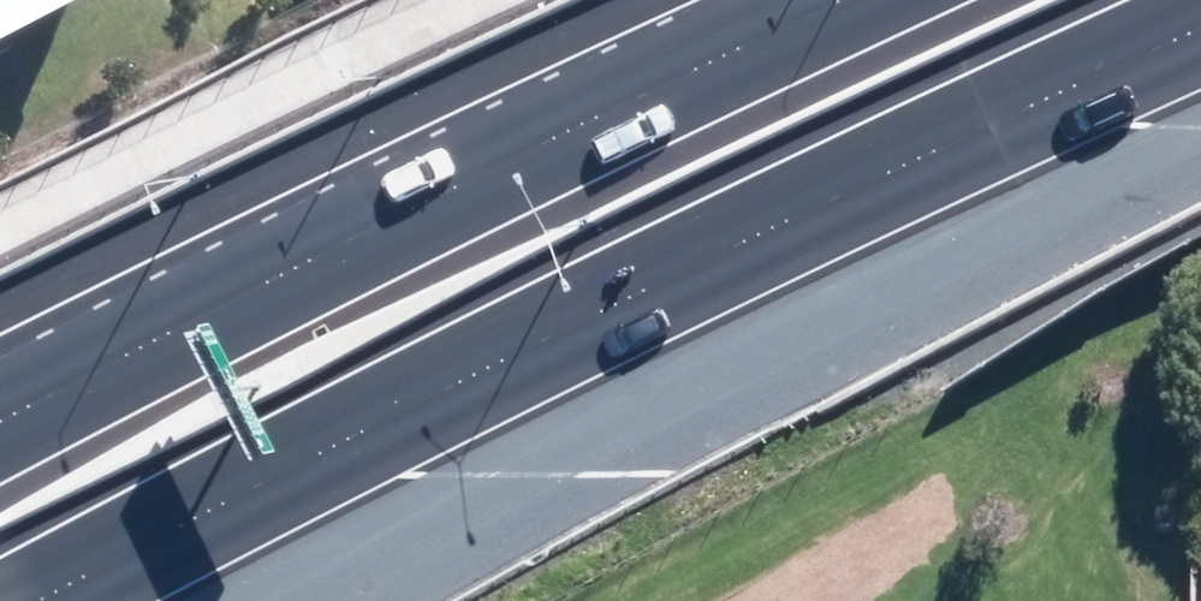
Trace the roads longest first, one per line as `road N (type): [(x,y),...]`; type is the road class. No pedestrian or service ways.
road 1 (motorway): [(1200,26),(1015,107),(37,600)]
road 2 (motorway): [(0,420),(829,0)]

